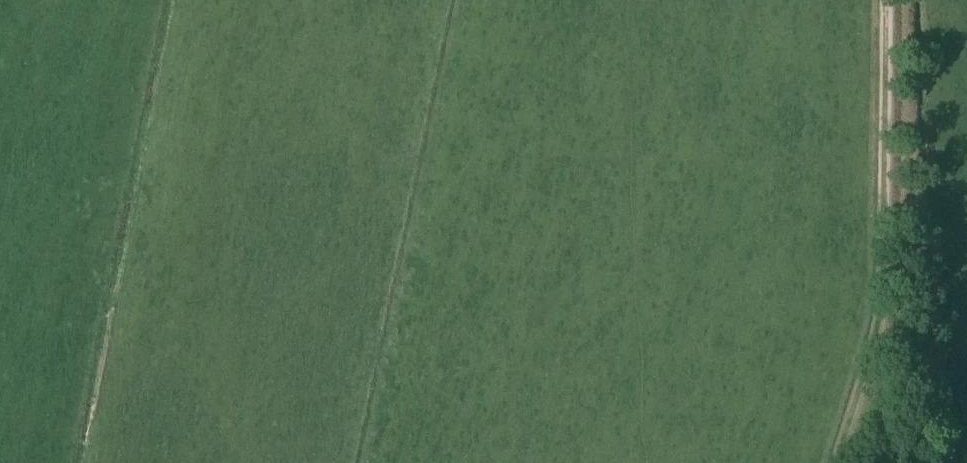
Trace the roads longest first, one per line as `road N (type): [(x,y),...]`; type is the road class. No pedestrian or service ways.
road 1 (track): [(844,462),(890,323),(889,0)]

